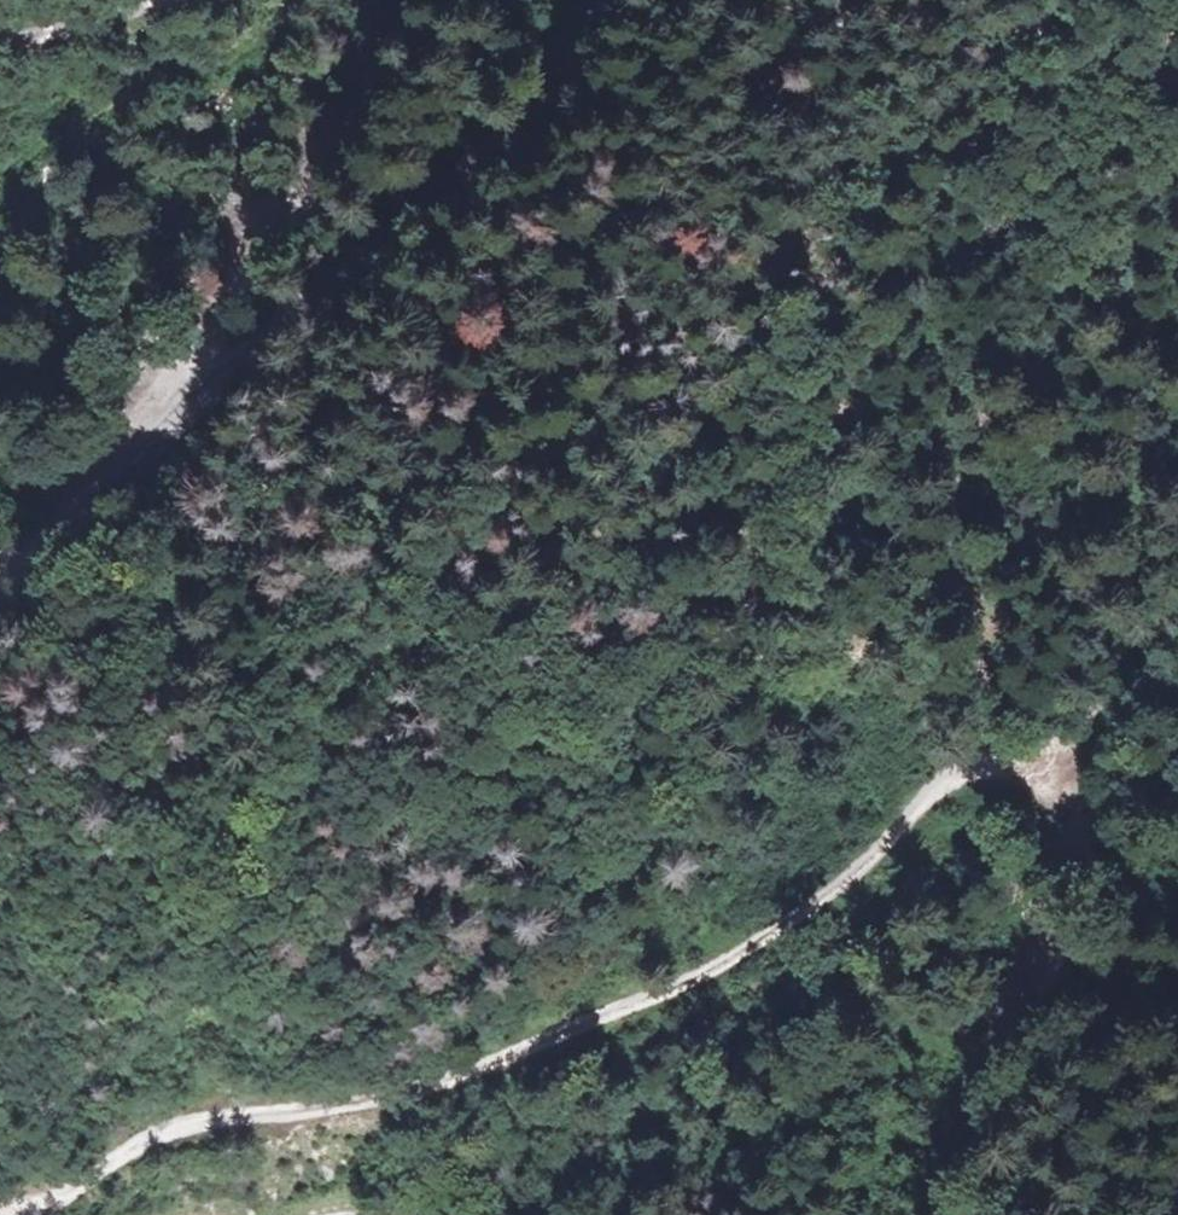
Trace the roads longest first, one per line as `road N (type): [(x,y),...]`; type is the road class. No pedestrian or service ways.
road 1 (track): [(1044,762),(989,686),(879,666),(563,664),(477,652),(454,615),(459,555),(519,479),(625,375),(688,269),(787,0)]
road 2 (track): [(2,1214),(52,1207),(153,1138),(469,1076),(717,966),(810,910),(928,797),(978,775),(1044,762)]
road 3 (track): [(1072,0),(873,221),(625,375)]
road 4 (tertiary): [(611,0),(545,113),(230,377)]
road 5 (track): [(1044,762),(1058,798),(1060,876),(962,1214)]
road 6 (residential): [(230,377),(217,351),(240,305),(385,108),(419,0)]
road 7 (tertiary): [(230,377),(0,601)]
road 8 (residential): [(175,0),(78,36),(0,46)]

